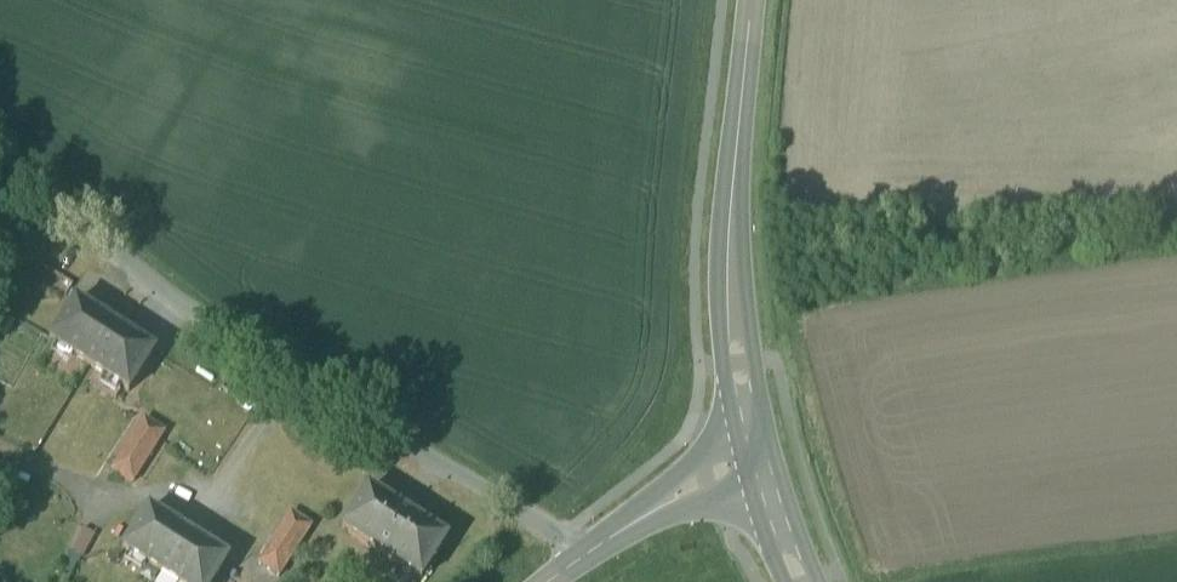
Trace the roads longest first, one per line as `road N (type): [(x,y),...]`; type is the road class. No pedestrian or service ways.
road 1 (unclassified): [(584,556),(152,288),(0,151)]
road 2 (tertiary): [(759,456),(736,278),(736,150),(751,0)]
road 3 (tertiary): [(584,556),(759,456)]
road 4 (tertiary): [(800,581),(759,456)]

